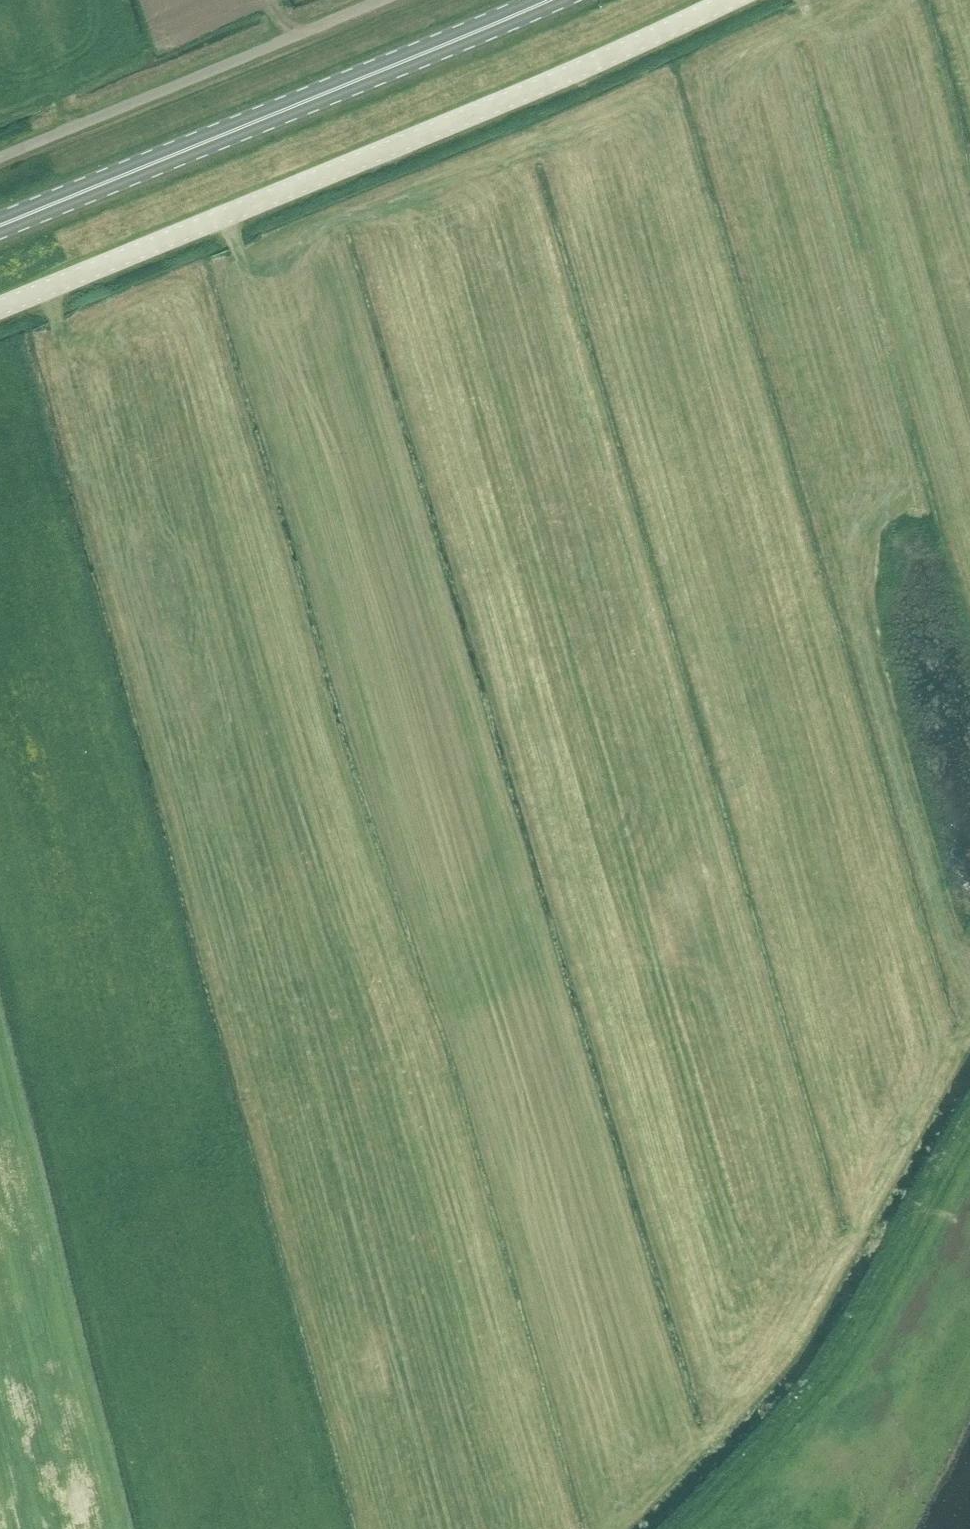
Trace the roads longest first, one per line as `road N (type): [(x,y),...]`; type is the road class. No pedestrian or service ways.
road 1 (unclassified): [(0,308),(730,0)]
road 2 (primary): [(0,225),(549,0)]
road 3 (unclassified): [(0,157),(381,0)]

